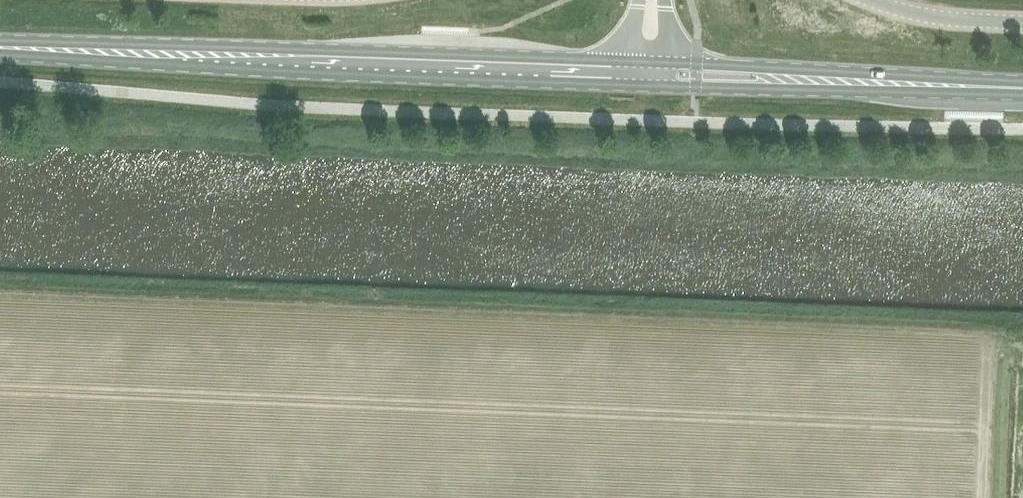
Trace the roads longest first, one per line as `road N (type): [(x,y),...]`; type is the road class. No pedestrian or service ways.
road 1 (primary): [(0,49),(298,73),(646,86)]
road 2 (primary): [(629,61),(0,46)]
road 3 (primary): [(646,86),(947,93),(965,87)]
road 4 (primary): [(965,87),(949,78),(668,63)]
road 5 (unclassified): [(868,0),(928,18),(1022,23)]

